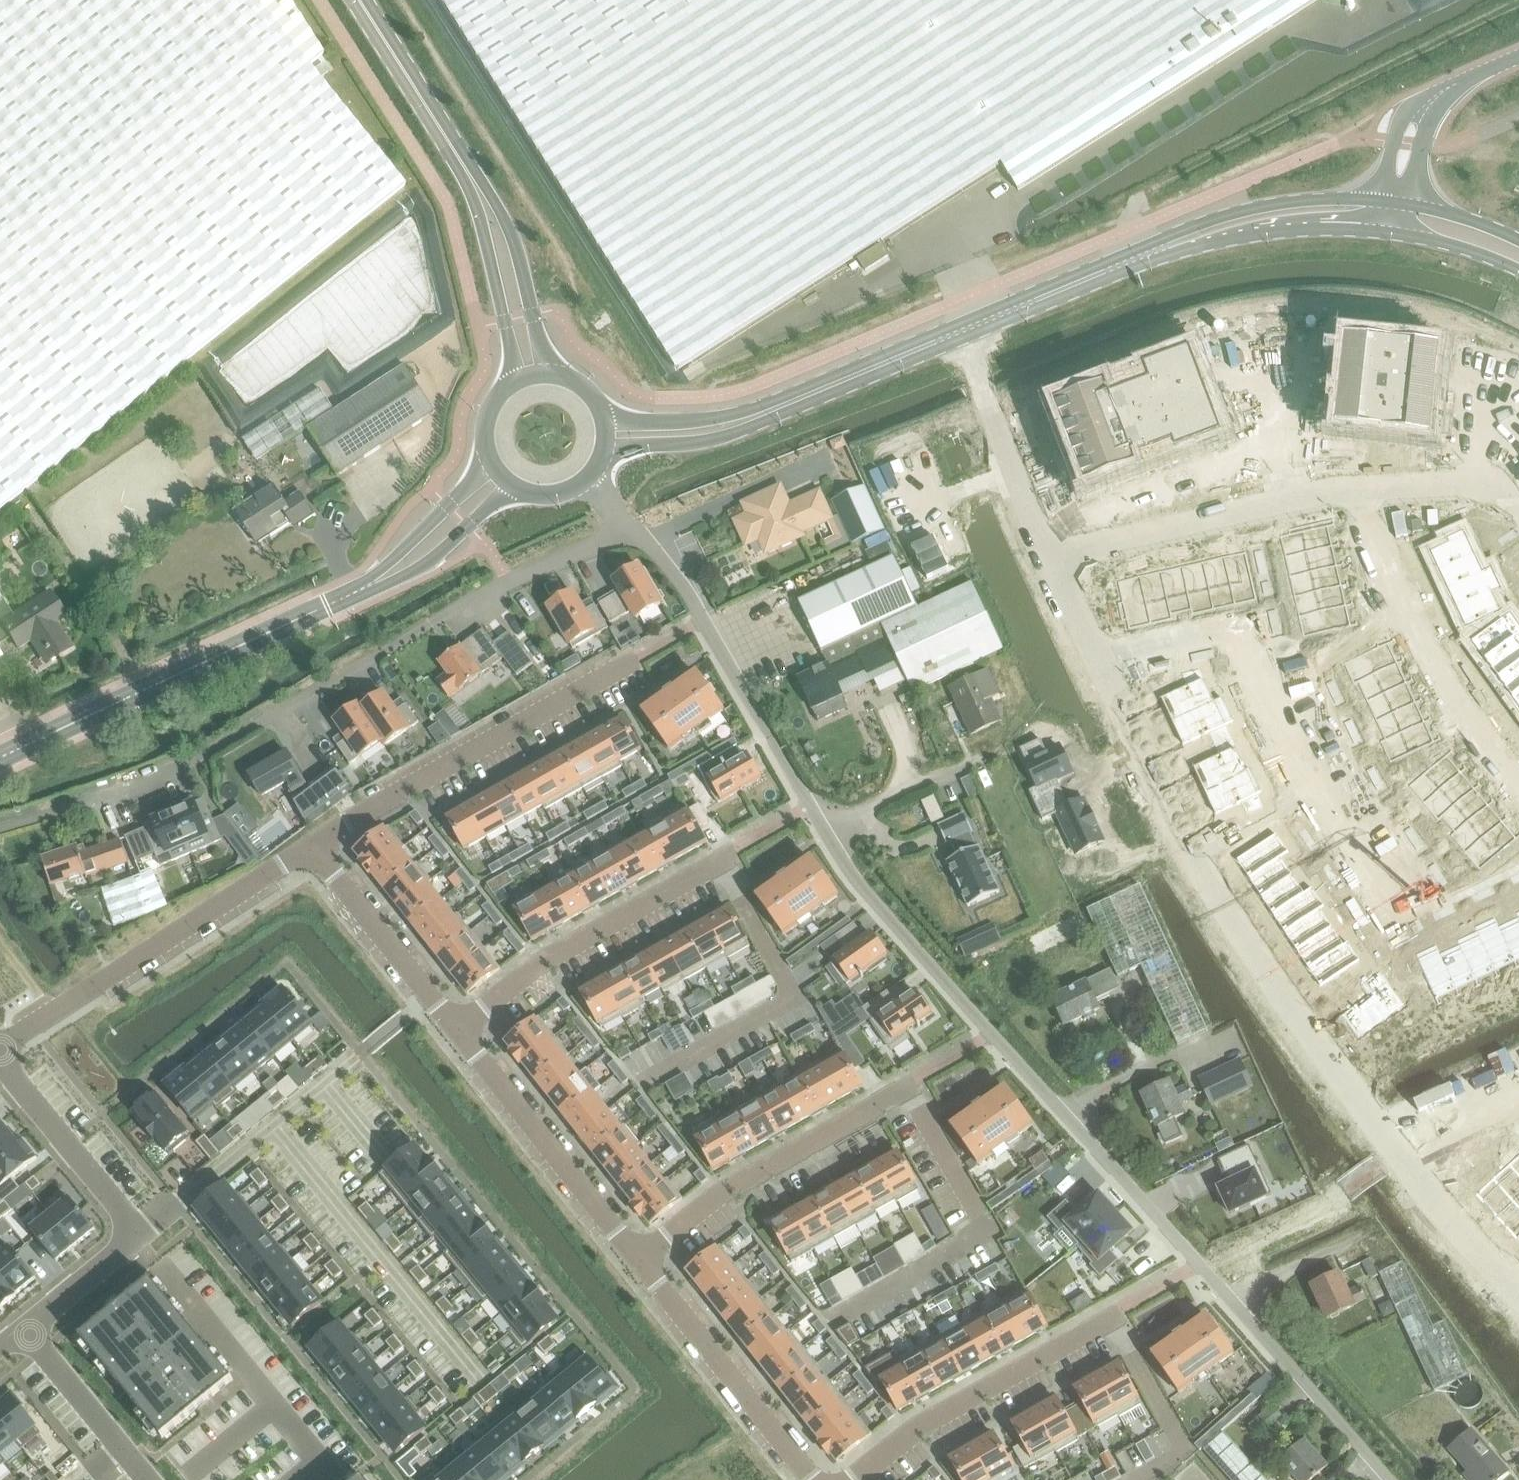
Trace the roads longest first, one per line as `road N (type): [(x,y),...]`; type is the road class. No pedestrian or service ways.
road 1 (residential): [(1388,1479),(838,854),(706,621),(648,542),(629,530)]
road 2 (residential): [(629,530),(459,607),(147,785),(0,829)]
road 3 (residential): [(1059,557),(1204,862),(1343,1073)]
road 4 (secondary): [(1161,249),(740,423)]
road 5 (tertiary): [(374,583),(0,759)]
road 6 (residential): [(138,1238),(431,999)]
road 7 (residential): [(315,846),(0,1049)]
road 8 (residential): [(315,846),(640,661)]
road 9 (residential): [(1364,489),(1412,622),(1471,729),(1518,788)]
road 10 (residential): [(635,1259),(727,1193),(909,1087)]
road 11 (residential): [(1364,489),(1059,557)]
road 12 (residential): [(458,1029),(542,963),(722,864)]
road 13 (residential): [(854,1479),(937,1415),(1112,1326)]
road 14 (residential): [(458,1029),(635,1259)]
road 15 (residential): [(635,1259),(811,1479)]
road 16 (secondary): [(556,378),(503,220),(462,166)]
road 17 (secondary): [(1161,249),(1321,229),(1390,232)]
road 18 (secondary): [(1379,200),(1298,201),(1236,214),(1161,249)]
road 19 (secondary): [(462,166),(516,384)]
road 20 (residential): [(0,1061),(138,1238)]
road 21 (secondary): [(359,0),(462,166)]
road 22 (residential): [(1343,1073),(1518,988)]
road 23 (residential): [(315,846),(431,999)]
road 24 (residential): [(1400,1157),(1518,1299)]
road 25 (tertiary): [(374,583),(439,556),(518,489)]
road 26 (tertiary): [(490,460),(374,583)]
road 27 (residential): [(1518,516),(1493,493),(1463,483),(1364,489)]
road 28 (residential): [(25,1327),(121,1449)]
road 29 (residential): [(996,416),(1059,557)]
road 30 (residential): [(138,1238),(25,1327)]
road 31 (secondary): [(603,452),(691,444),(740,423)]
road 32 (tertiary): [(1451,88),(1403,126),(1379,200)]
road 33 (secondary): [(740,423),(603,424)]
road 34 (secondary): [(1390,232),(1518,273)]
road 35 (residential): [(1400,1157),(1518,1102)]
road 36 (tertiary): [(1411,204),(1451,88)]

